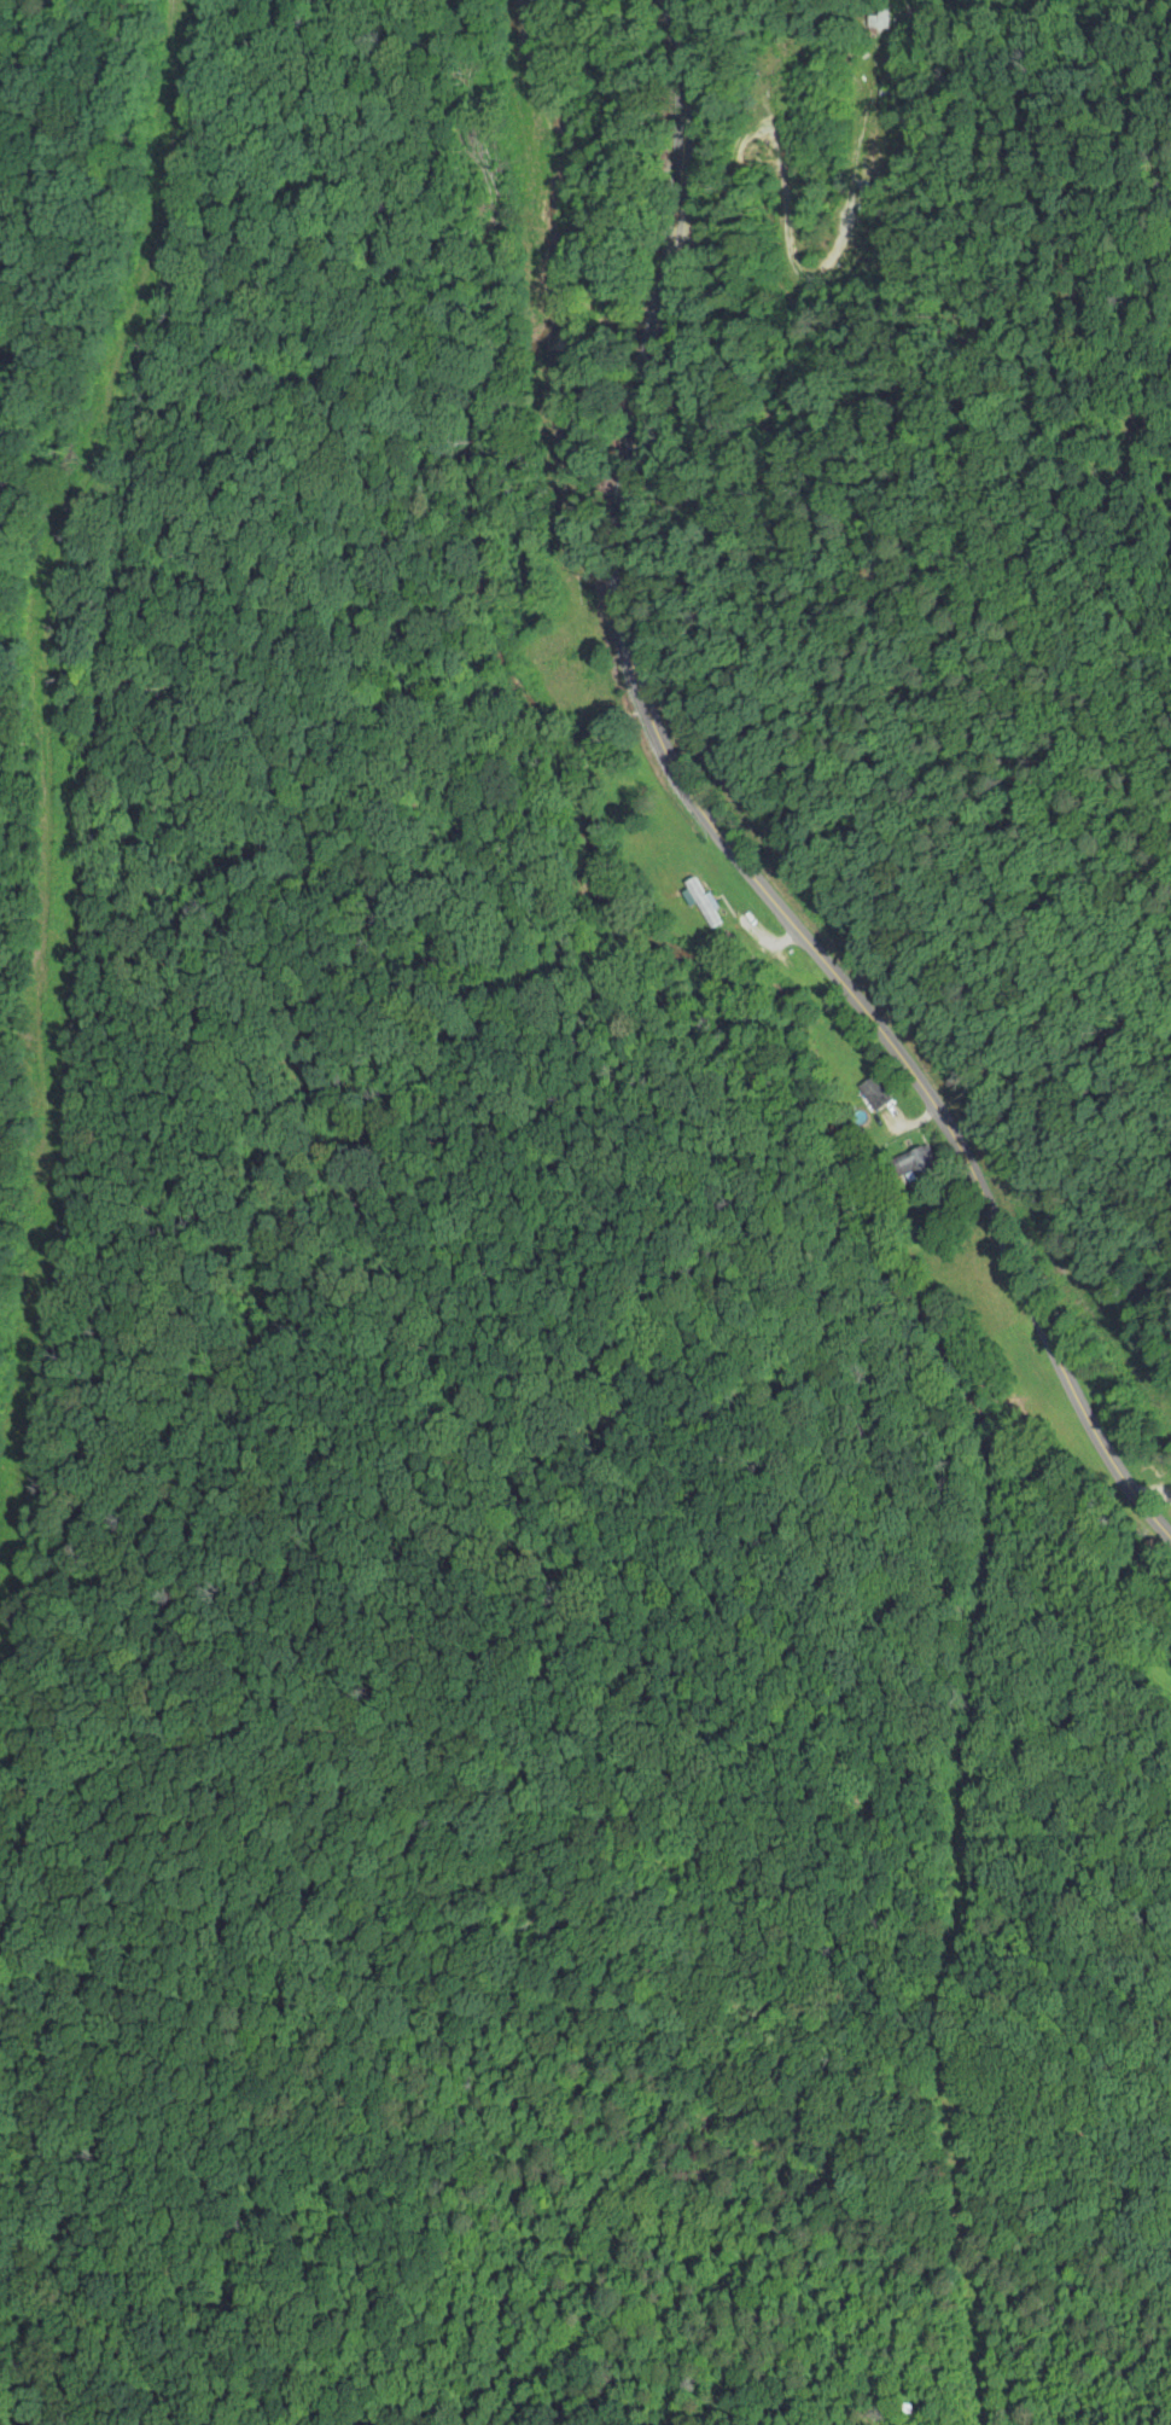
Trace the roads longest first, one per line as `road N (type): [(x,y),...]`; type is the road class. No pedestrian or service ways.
road 1 (secondary): [(1170,1534),(1085,1413),(950,1129),(885,1033),(715,830),(642,687),(622,569),(683,164),(686,82),(676,0)]

